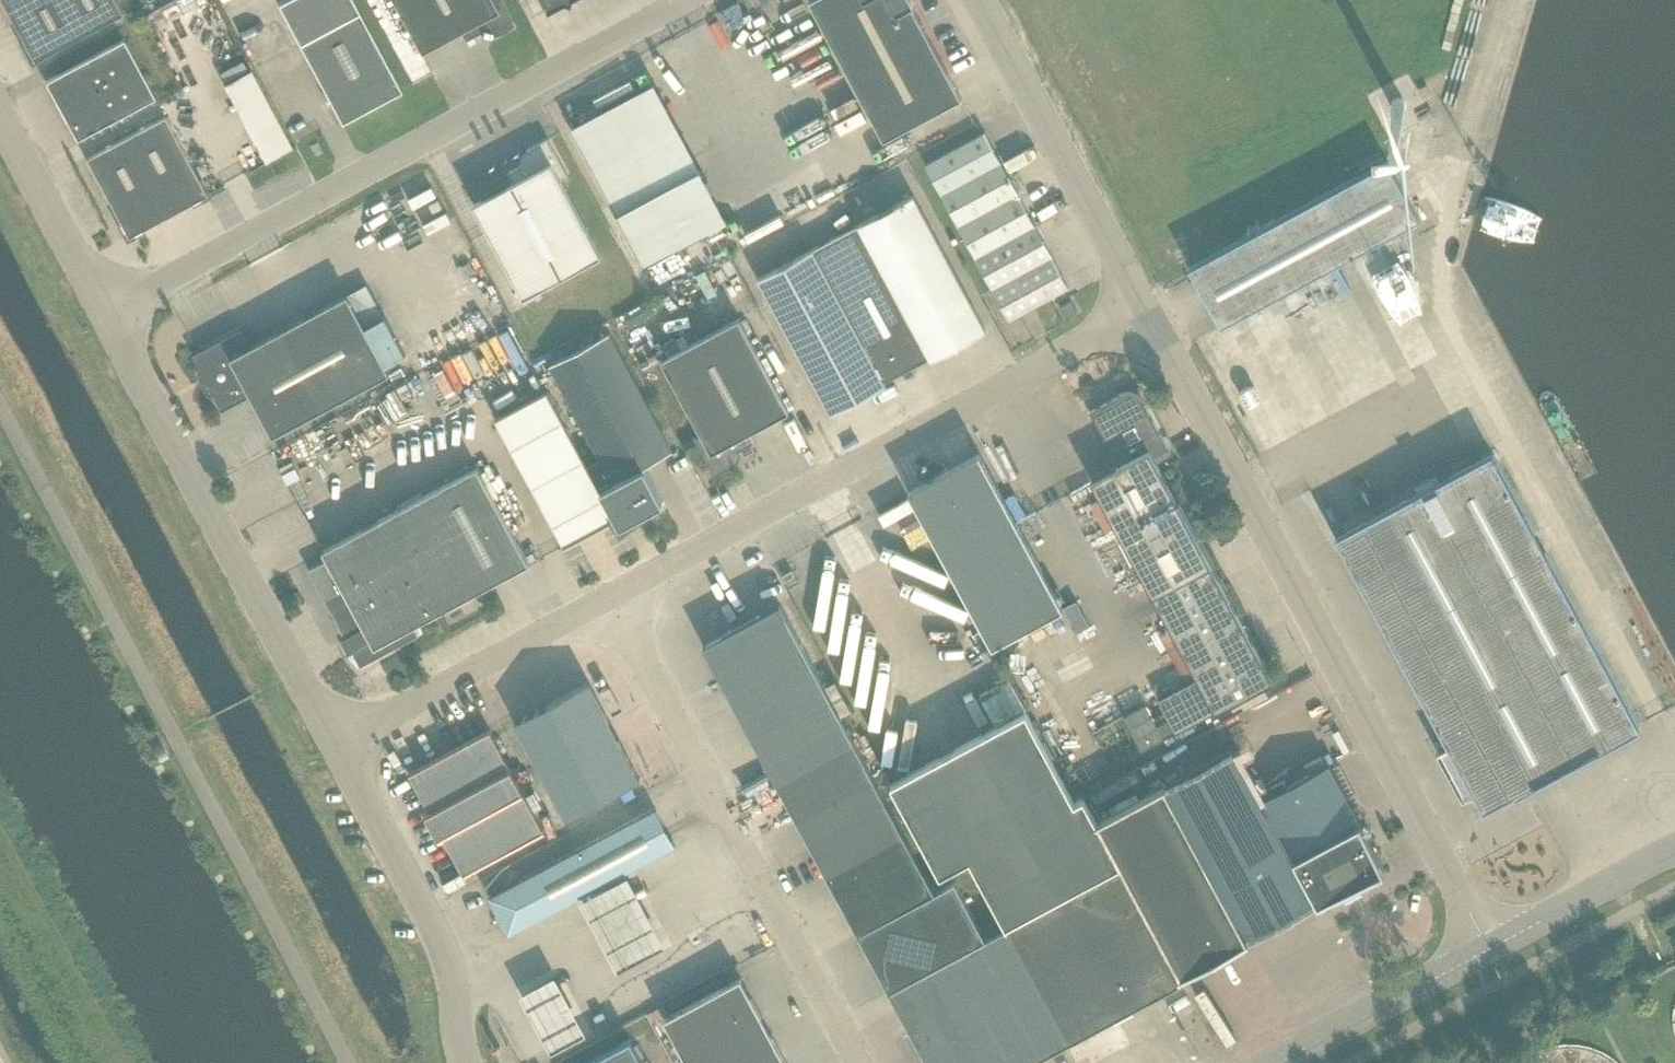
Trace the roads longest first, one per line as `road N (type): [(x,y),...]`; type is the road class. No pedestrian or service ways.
road 1 (unclassified): [(349,1062),(0,406)]
road 2 (unclassified): [(1490,949),(1144,308)]
road 3 (unclassified): [(104,314),(686,0)]
road 4 (unclassified): [(607,598),(1144,308)]
road 5 (unclassified): [(857,1062),(607,598)]
road 6 (unclassified): [(338,746),(104,314)]
road 7 (unclassified): [(1144,308),(979,0)]
road 8 (unclassified): [(466,1062),(449,963),(338,746)]
road 9 (unclassified): [(338,746),(607,598)]
road 10 (tertiary): [(1278,1062),(1490,949)]
road 11 (unclassified): [(104,314),(0,119)]
road 12 (tertiary): [(1490,949),(1674,849)]

